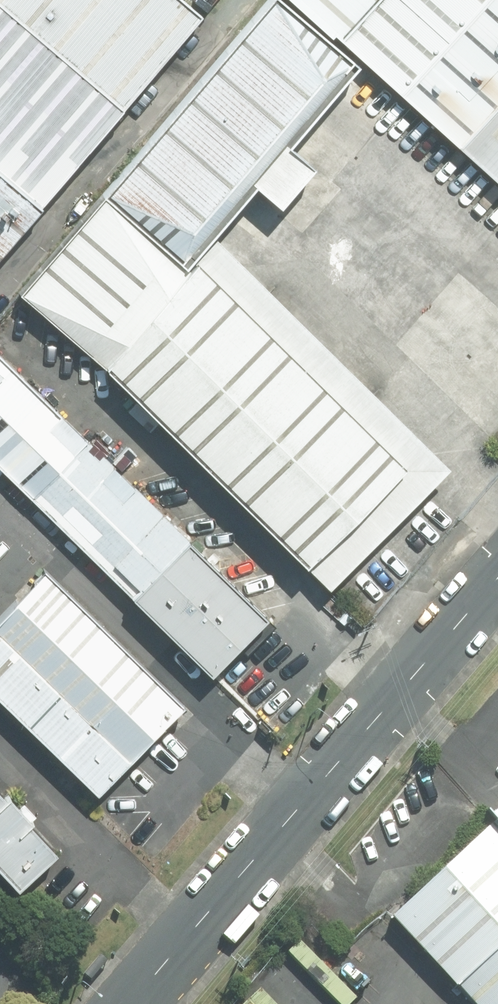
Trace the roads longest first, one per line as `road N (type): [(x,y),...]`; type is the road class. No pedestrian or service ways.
road 1 (secondary): [(497,577),(131,1003)]

